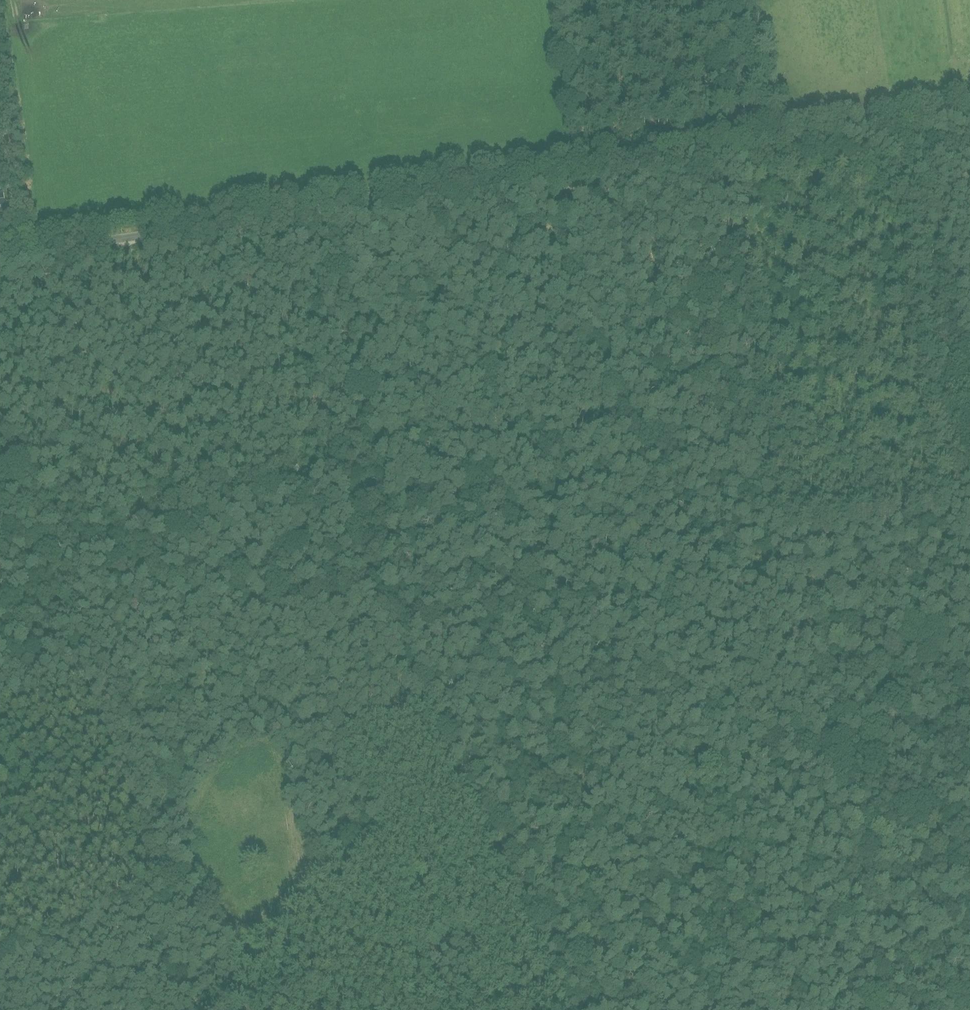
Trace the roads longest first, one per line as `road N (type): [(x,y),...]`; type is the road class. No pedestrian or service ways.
road 1 (unclassified): [(0,252),(969,111)]

